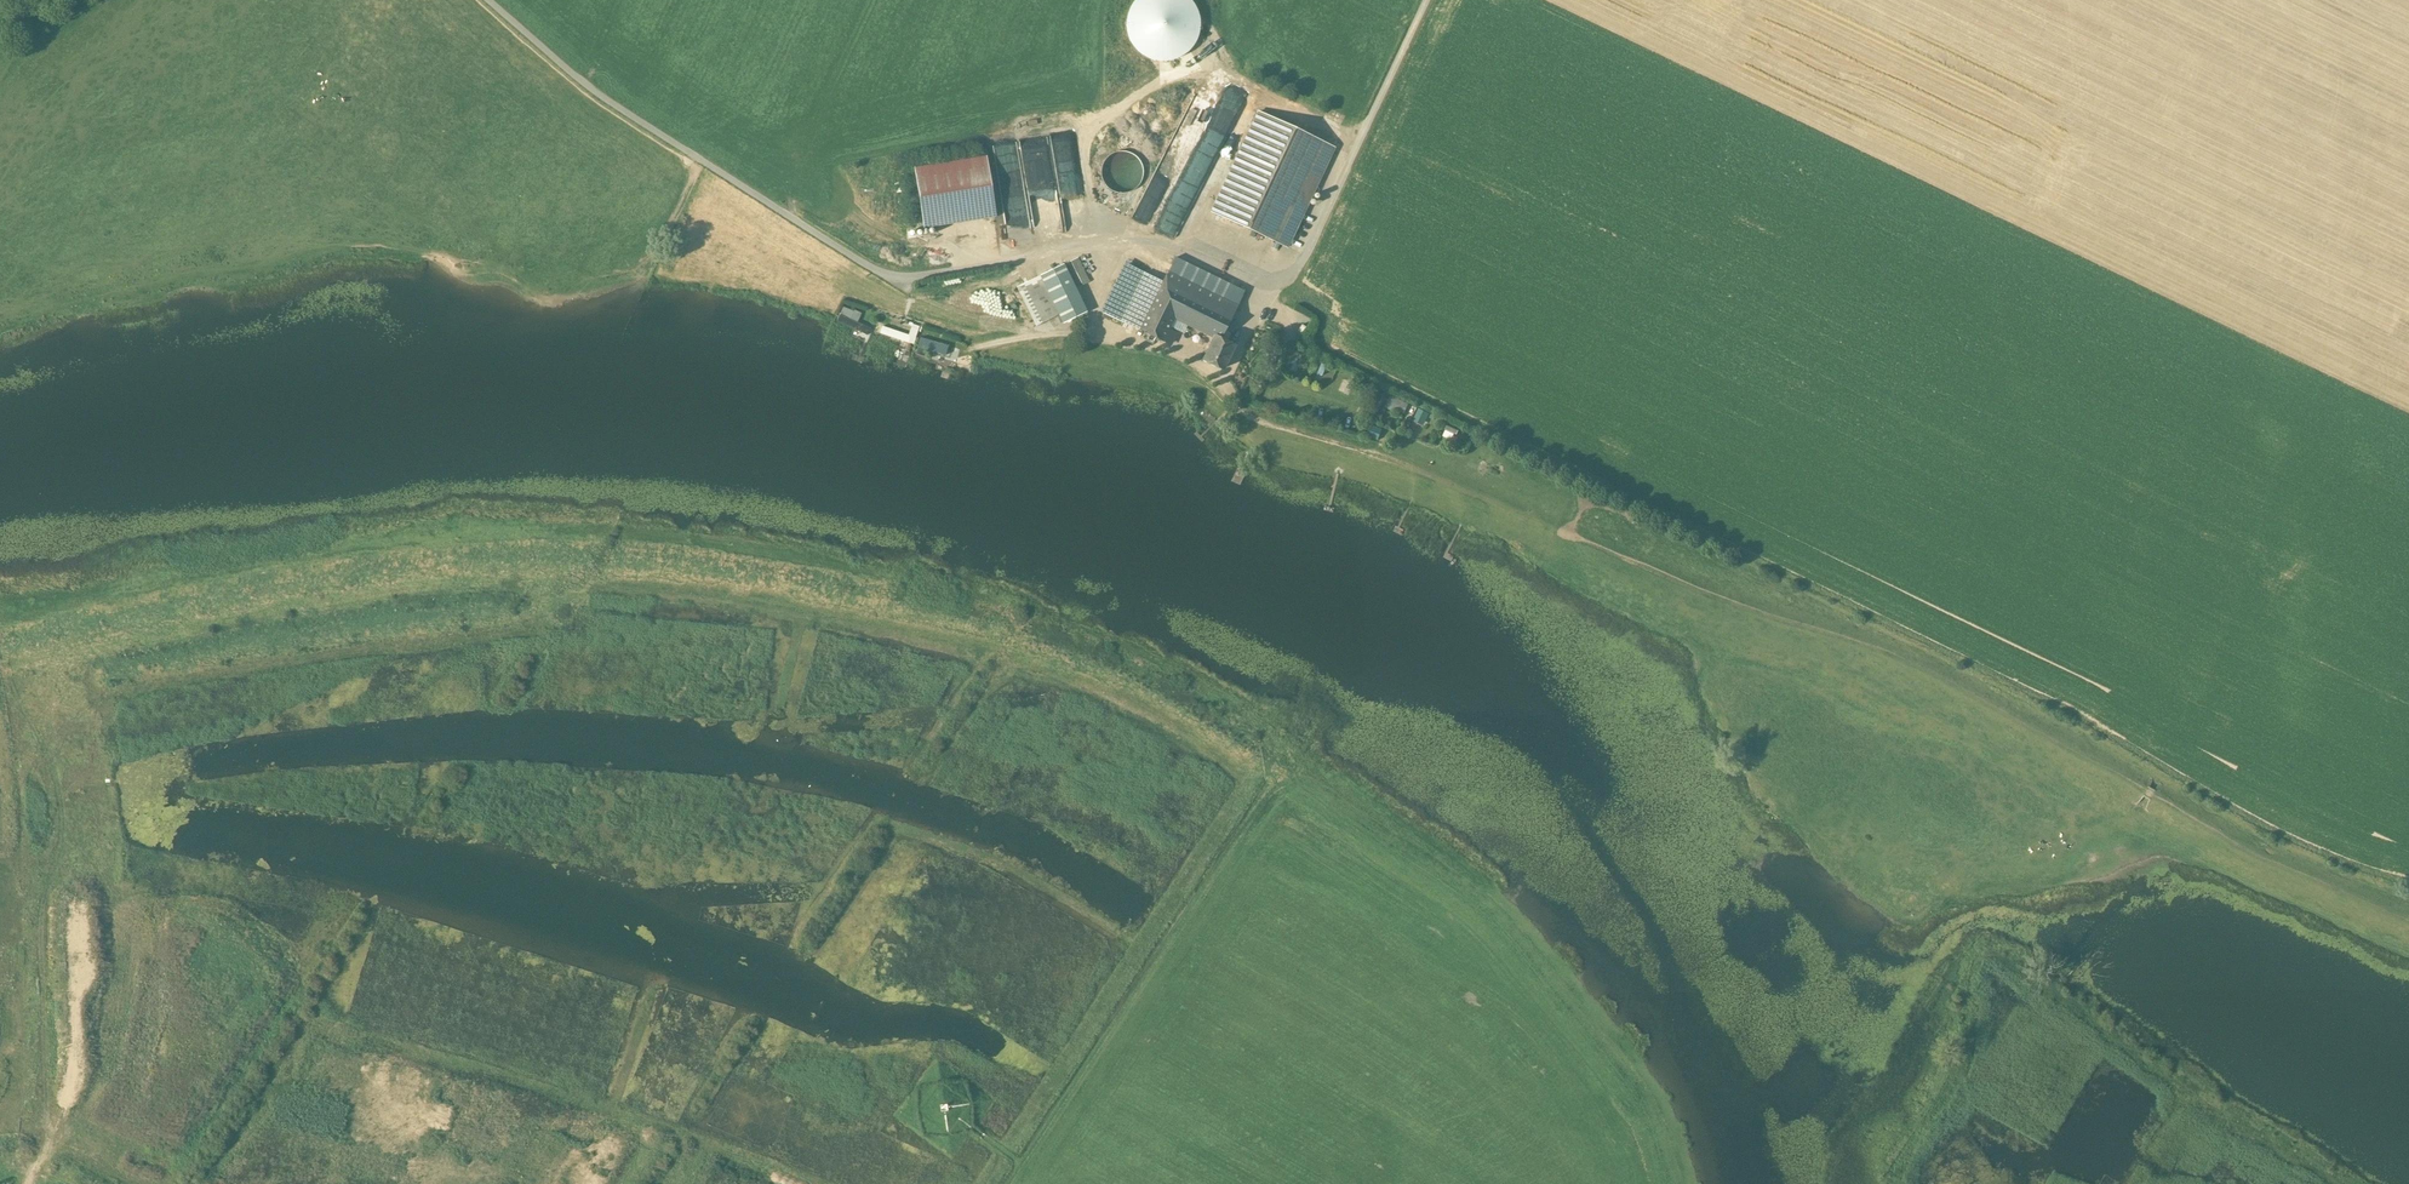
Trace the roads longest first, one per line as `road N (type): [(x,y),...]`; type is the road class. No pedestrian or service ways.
road 1 (unclassified): [(1429,0),(1305,256),(1288,274),(1261,274),(1152,240),(991,268),(885,276),(626,112),(492,0)]

